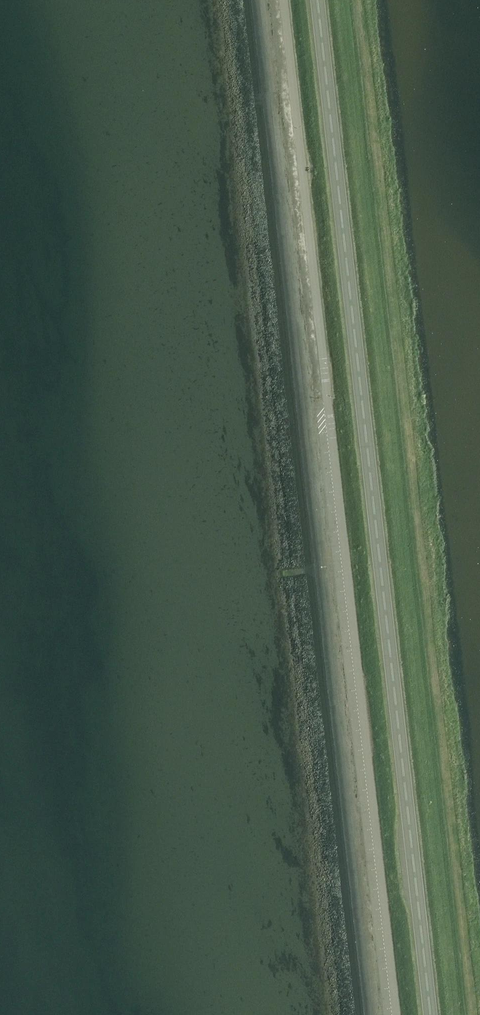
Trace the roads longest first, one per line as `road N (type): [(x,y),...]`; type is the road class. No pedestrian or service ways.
road 1 (trunk): [(427,1014),(318,0)]
road 2 (unclassified): [(391,1014),(285,0)]

